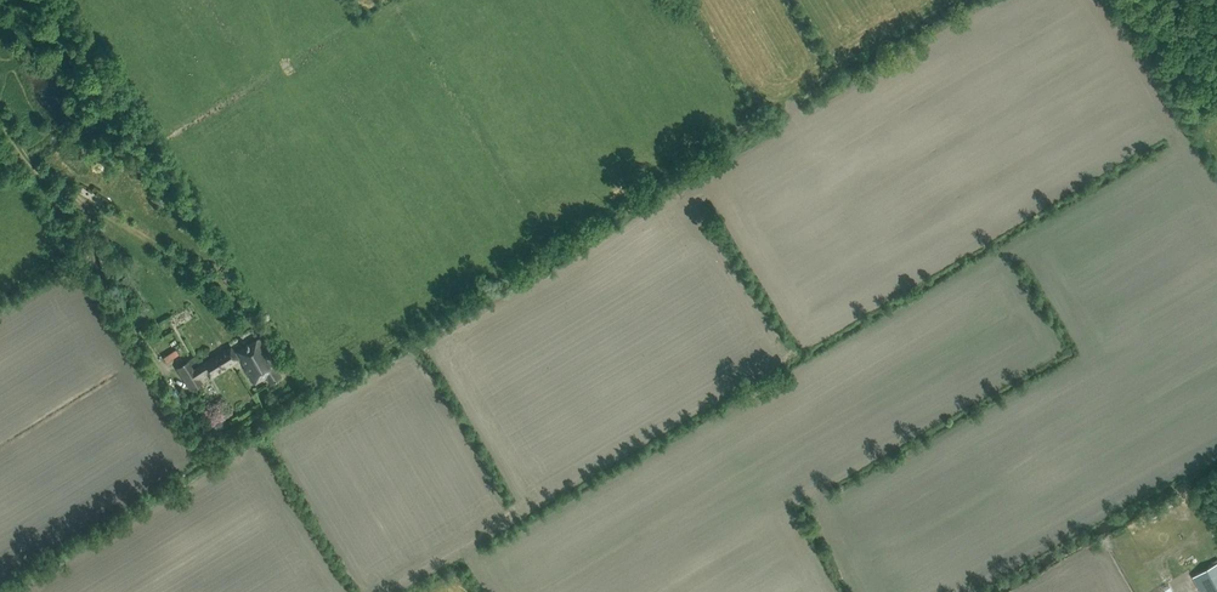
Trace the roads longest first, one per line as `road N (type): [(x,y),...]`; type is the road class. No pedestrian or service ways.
road 1 (track): [(0,117),(43,176),(230,291),(299,389)]

